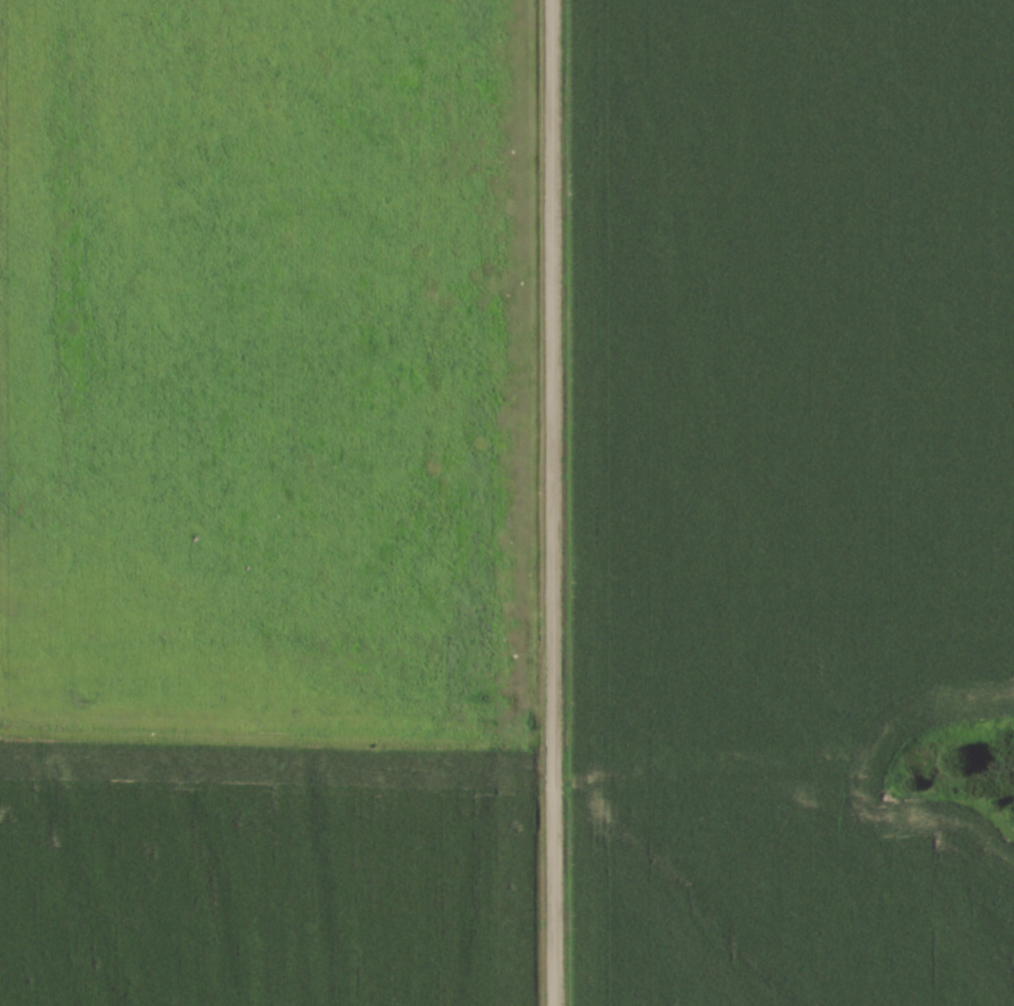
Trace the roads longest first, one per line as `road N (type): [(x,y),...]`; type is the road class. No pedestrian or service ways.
road 1 (residential): [(555,1005),(553,0)]

